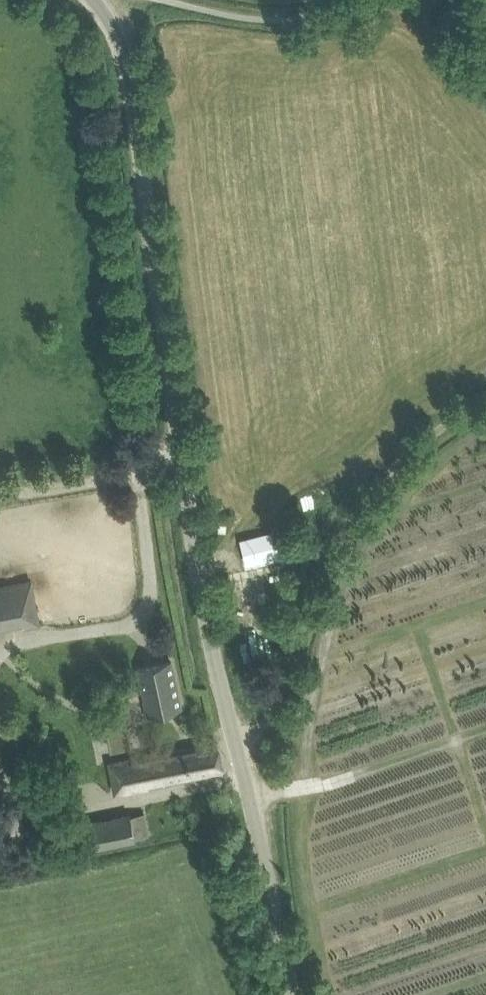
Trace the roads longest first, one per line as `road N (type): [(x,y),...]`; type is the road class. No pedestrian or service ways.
road 1 (unclassified): [(236,742),(178,445),(132,83),(124,49),(94,0)]
road 2 (unclassified): [(236,742),(274,714),(312,595),(372,491),(422,439),(485,397)]
road 3 (unclassified): [(292,994),(236,742)]

